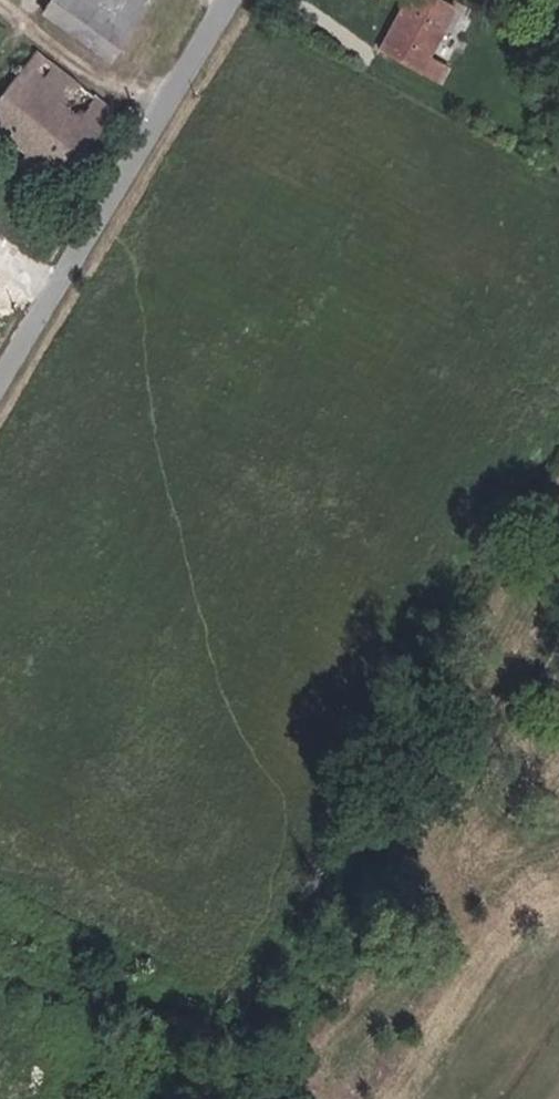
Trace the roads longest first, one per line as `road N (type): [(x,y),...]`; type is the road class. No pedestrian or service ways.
road 1 (residential): [(232,0),(0,381)]

